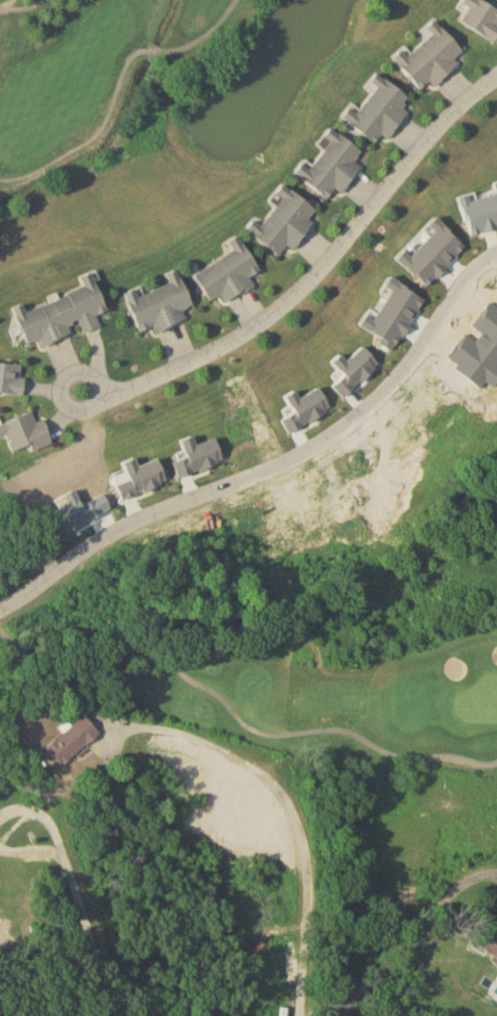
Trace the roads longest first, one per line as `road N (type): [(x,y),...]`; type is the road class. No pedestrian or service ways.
road 1 (residential): [(496,255),(462,278),(397,381),(350,427),(301,456),(98,539),(0,611)]
road 2 (residential): [(496,81),(442,130),(320,273),(246,335),(98,398)]
road 3 (residential): [(109,1015),(50,816),(42,808),(0,809)]

